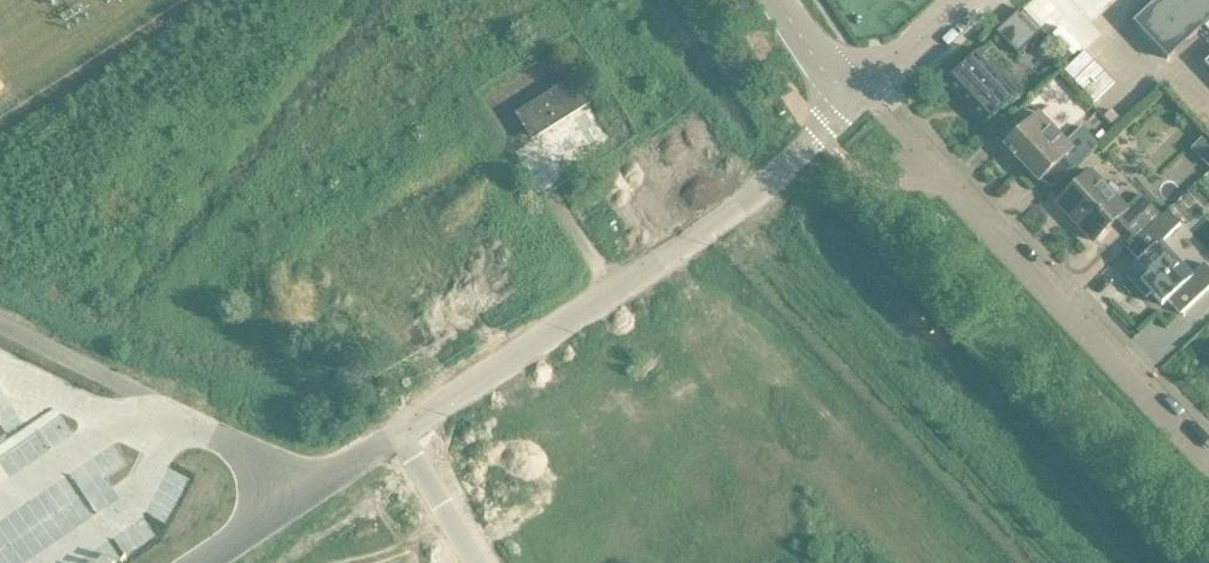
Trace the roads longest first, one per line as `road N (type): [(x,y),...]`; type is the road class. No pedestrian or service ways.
road 1 (unclassified): [(851,96),(822,136),(744,205),(398,435)]
road 2 (unclassified): [(1208,465),(944,184)]
road 3 (unclassified): [(307,495),(274,459),(0,324)]
road 4 (unclassified): [(479,562),(398,435)]
road 5 (unclassified): [(851,96),(959,0)]
road 6 (unclassified): [(307,495),(205,562)]
road 7 (unclassified): [(851,96),(778,0)]

